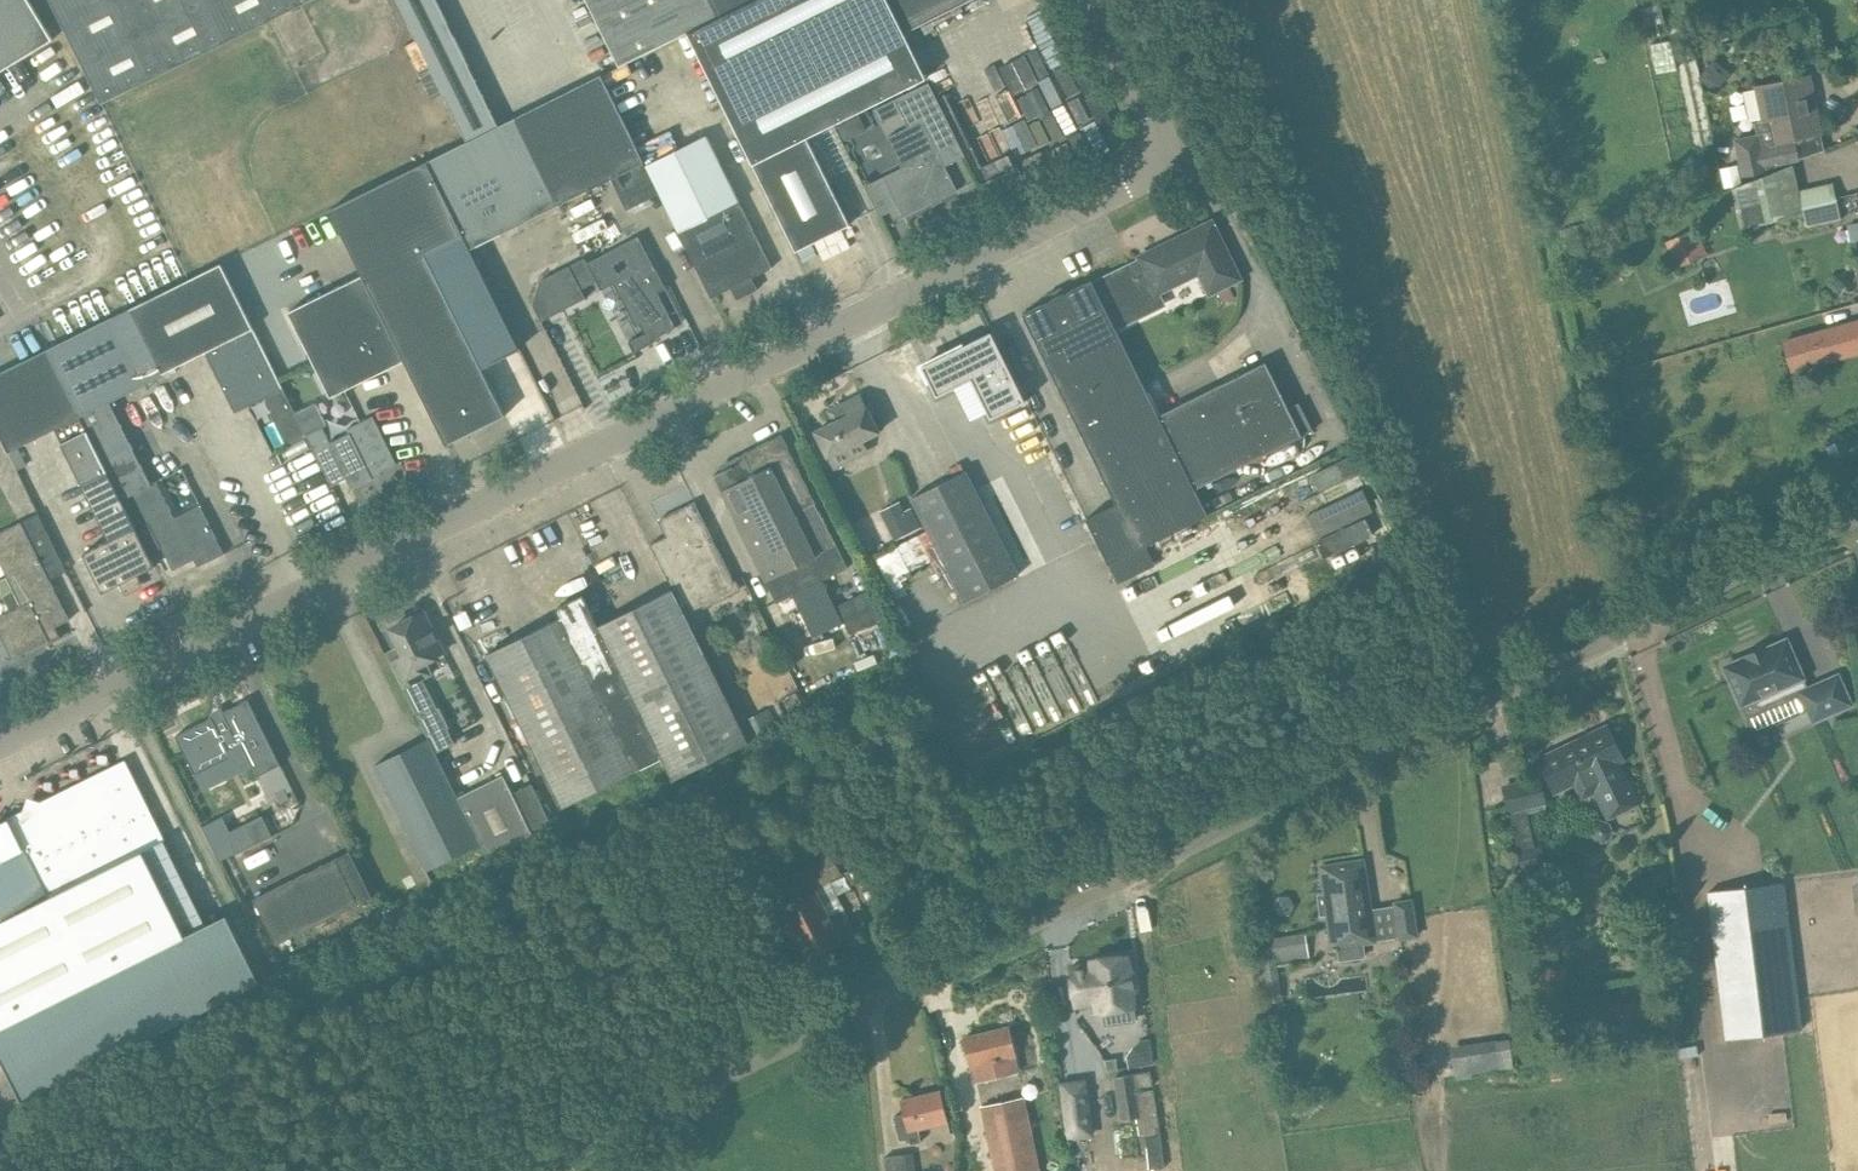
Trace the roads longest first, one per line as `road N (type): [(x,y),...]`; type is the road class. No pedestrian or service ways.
road 1 (unclassified): [(533,1170),(1857,500)]
road 2 (unclassified): [(0,747),(1159,162),(1158,129),(1103,0)]

